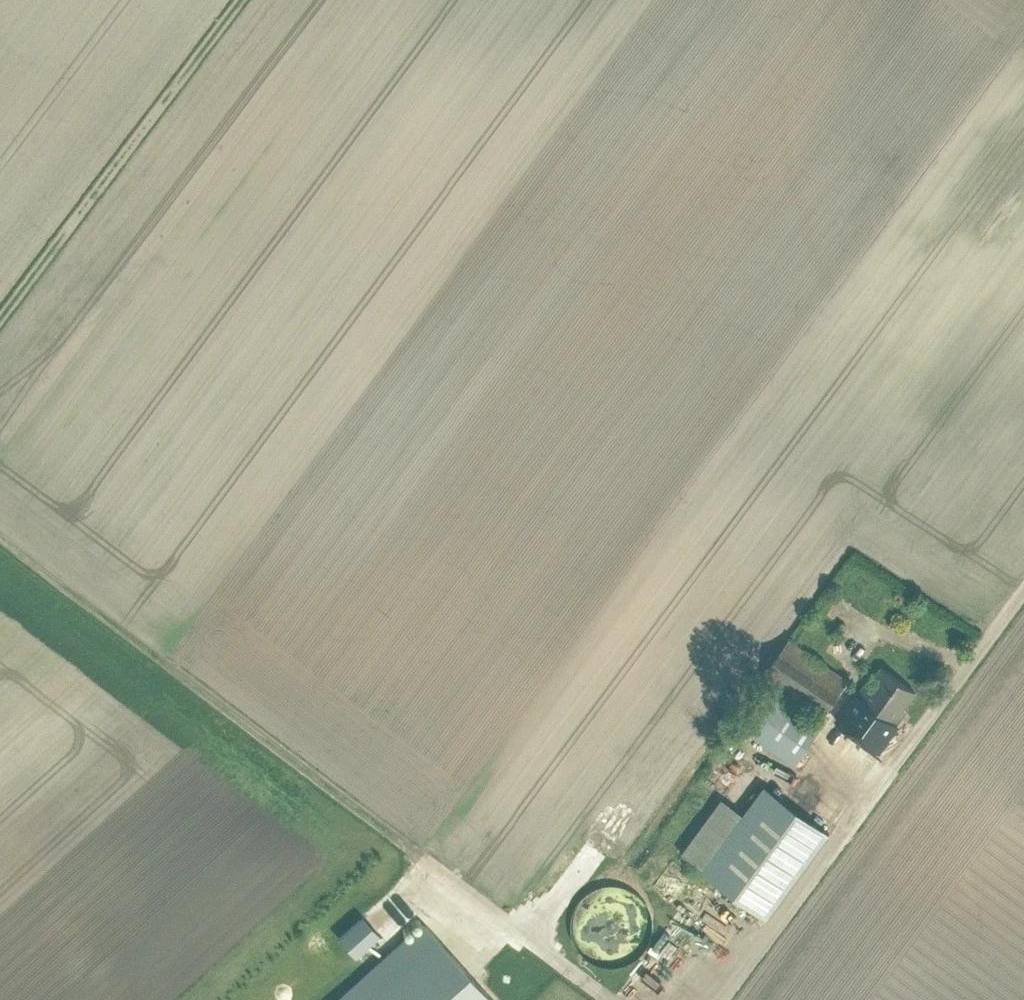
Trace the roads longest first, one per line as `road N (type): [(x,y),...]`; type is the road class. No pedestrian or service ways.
road 1 (track): [(0,320),(241,0)]

